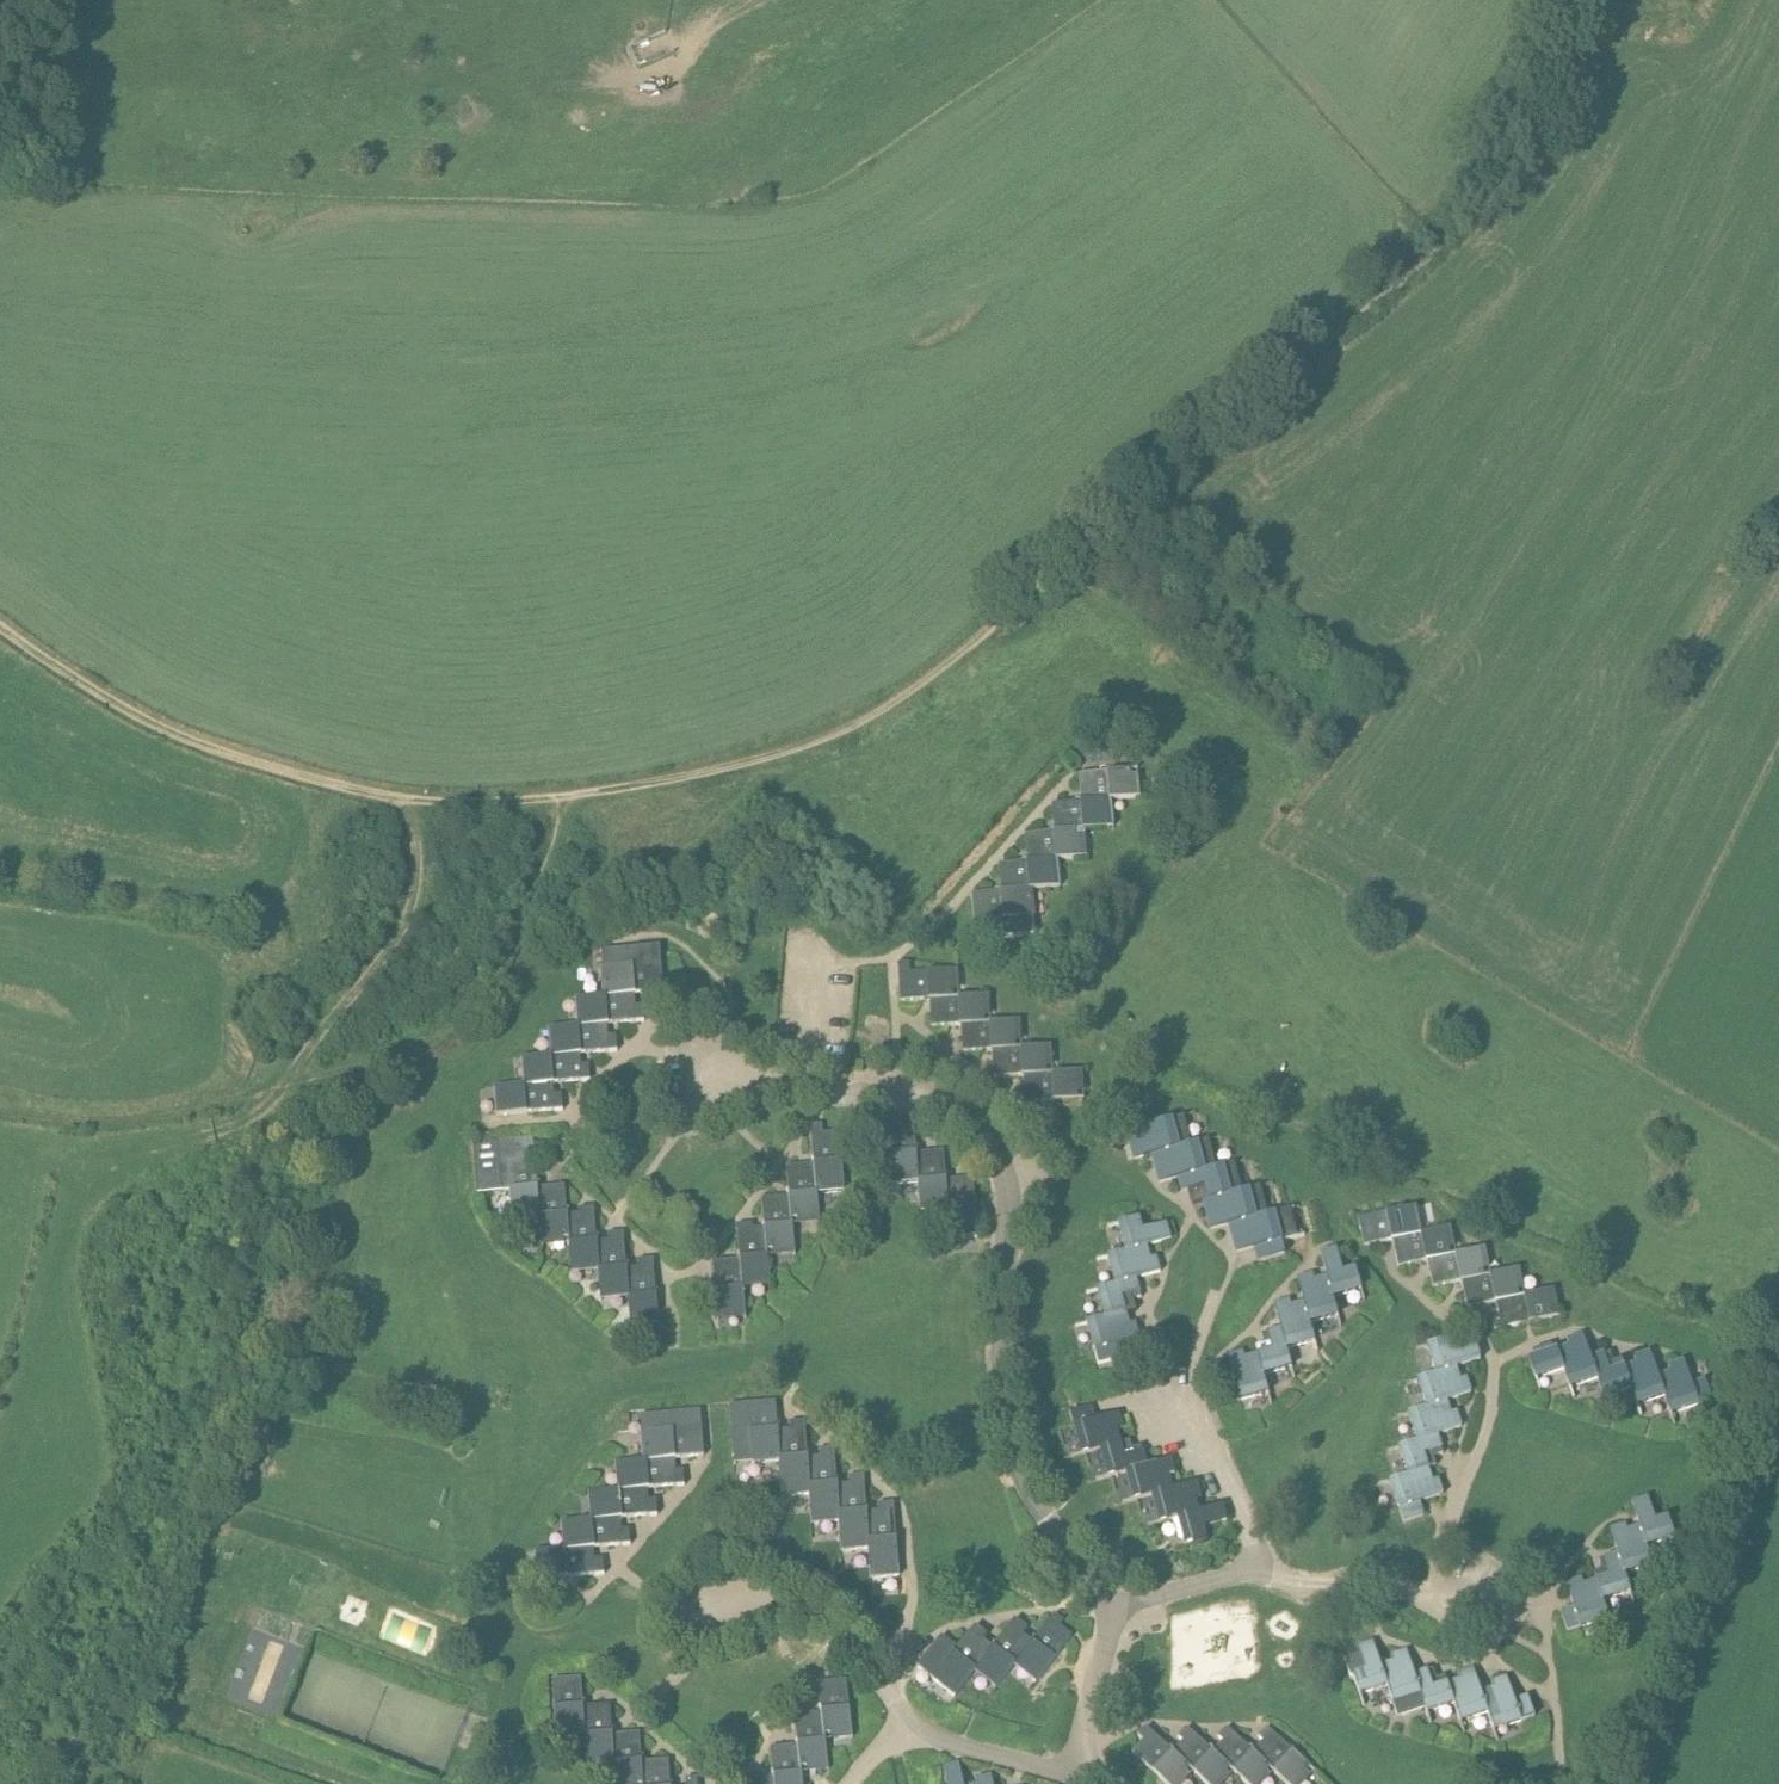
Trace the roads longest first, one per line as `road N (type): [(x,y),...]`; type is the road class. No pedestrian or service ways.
road 1 (track): [(562,797),(702,774),(843,731),(937,669),(1140,477),(1440,237),(1519,127),(1585,0)]
road 2 (track): [(0,617),(121,704),(207,744),(403,796),(562,797)]
road 3 (track): [(206,1136),(260,1107),(400,934),(417,860),(403,796)]

